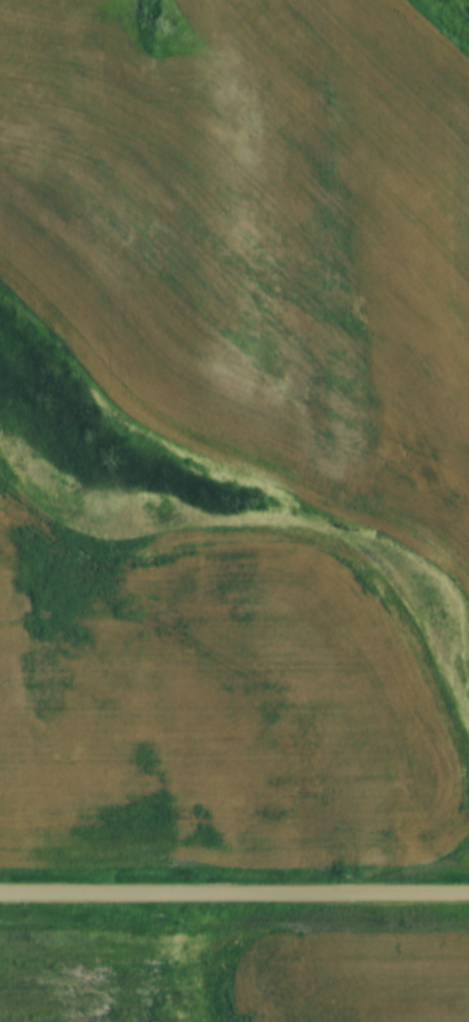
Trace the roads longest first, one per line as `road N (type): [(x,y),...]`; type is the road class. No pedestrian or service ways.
road 1 (residential): [(468,892),(0,896)]

